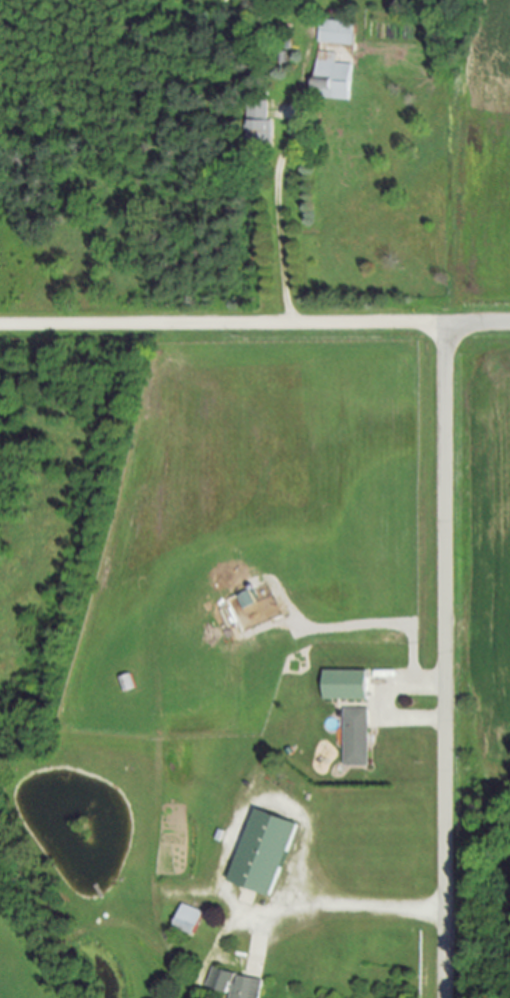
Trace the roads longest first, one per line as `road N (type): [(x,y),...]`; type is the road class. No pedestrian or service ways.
road 1 (residential): [(444,997),(444,324)]
road 2 (residential): [(0,324),(444,324)]

